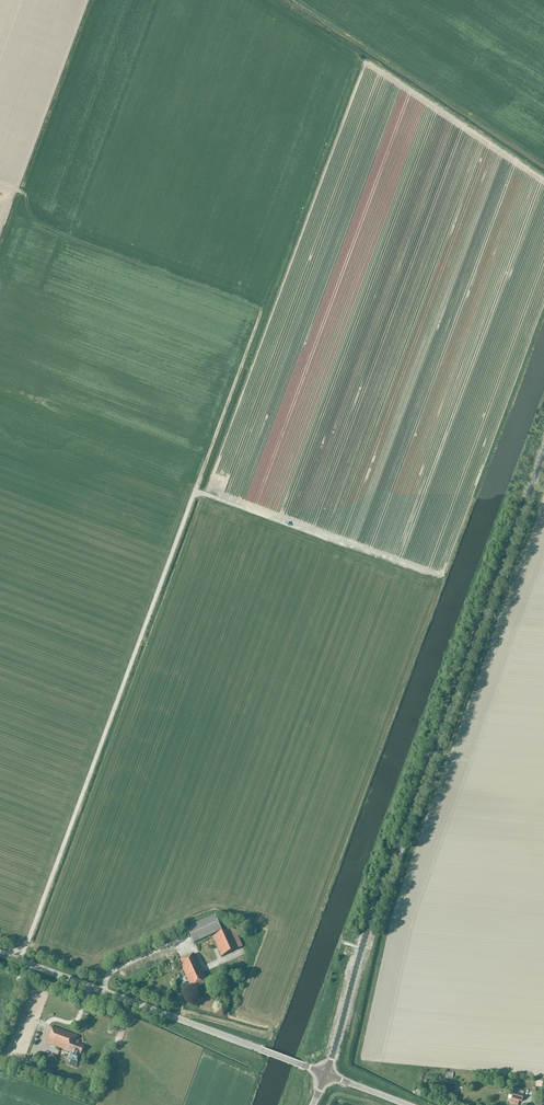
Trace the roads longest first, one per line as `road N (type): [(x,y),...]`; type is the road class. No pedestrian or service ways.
road 1 (track): [(22,961),(292,231)]
road 2 (unclassified): [(327,1077),(368,920),(543,452)]
road 3 (tertiary): [(327,1077),(0,953)]

